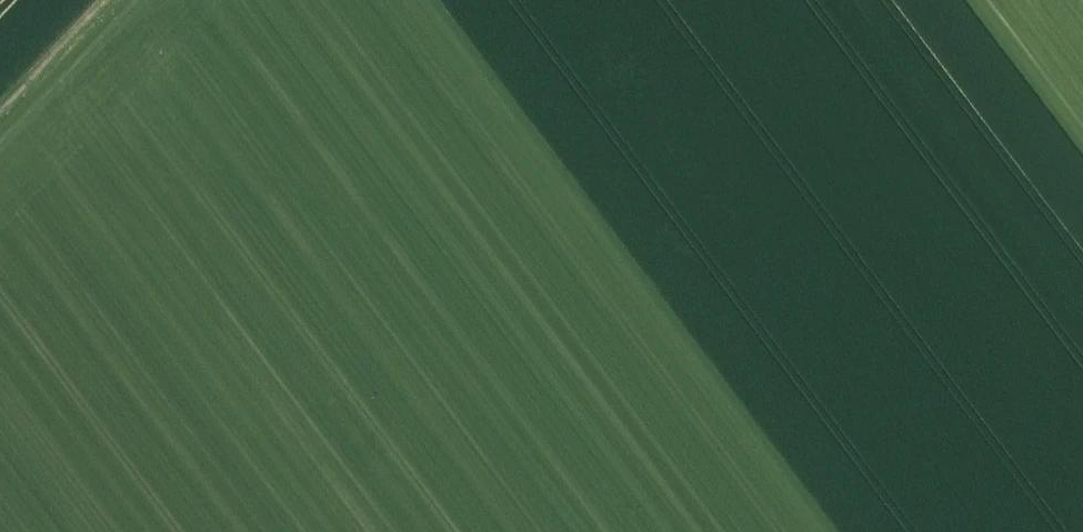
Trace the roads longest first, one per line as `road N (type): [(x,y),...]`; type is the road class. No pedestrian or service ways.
road 1 (track): [(0,105),(102,0)]

